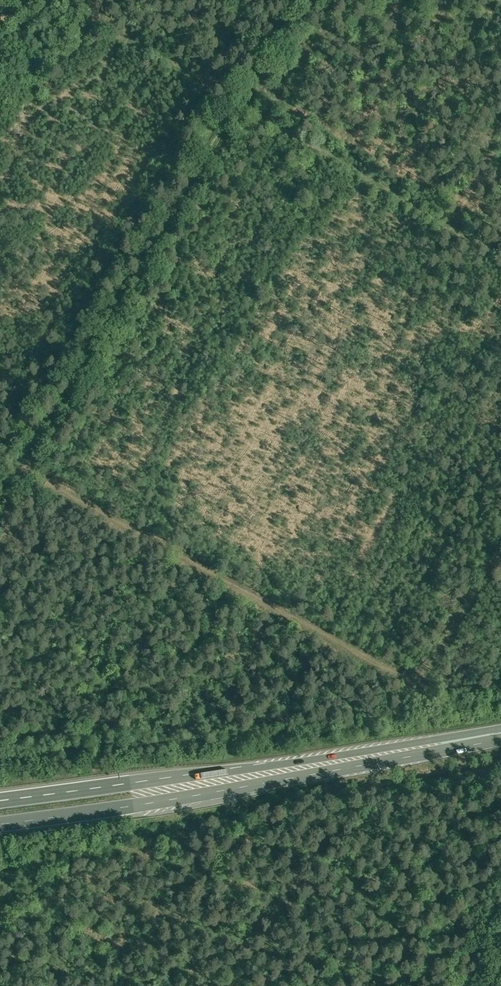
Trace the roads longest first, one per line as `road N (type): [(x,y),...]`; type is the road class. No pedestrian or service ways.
road 1 (track): [(500,577),(435,686),(31,465)]
road 2 (trunk): [(0,821),(500,736)]
road 3 (trunk): [(500,736),(0,806)]
road 4 (track): [(243,105),(0,516)]
road 5 (track): [(243,105),(500,258)]
road 6 (track): [(65,0),(243,105)]
road 7 (track): [(306,0),(243,105)]

